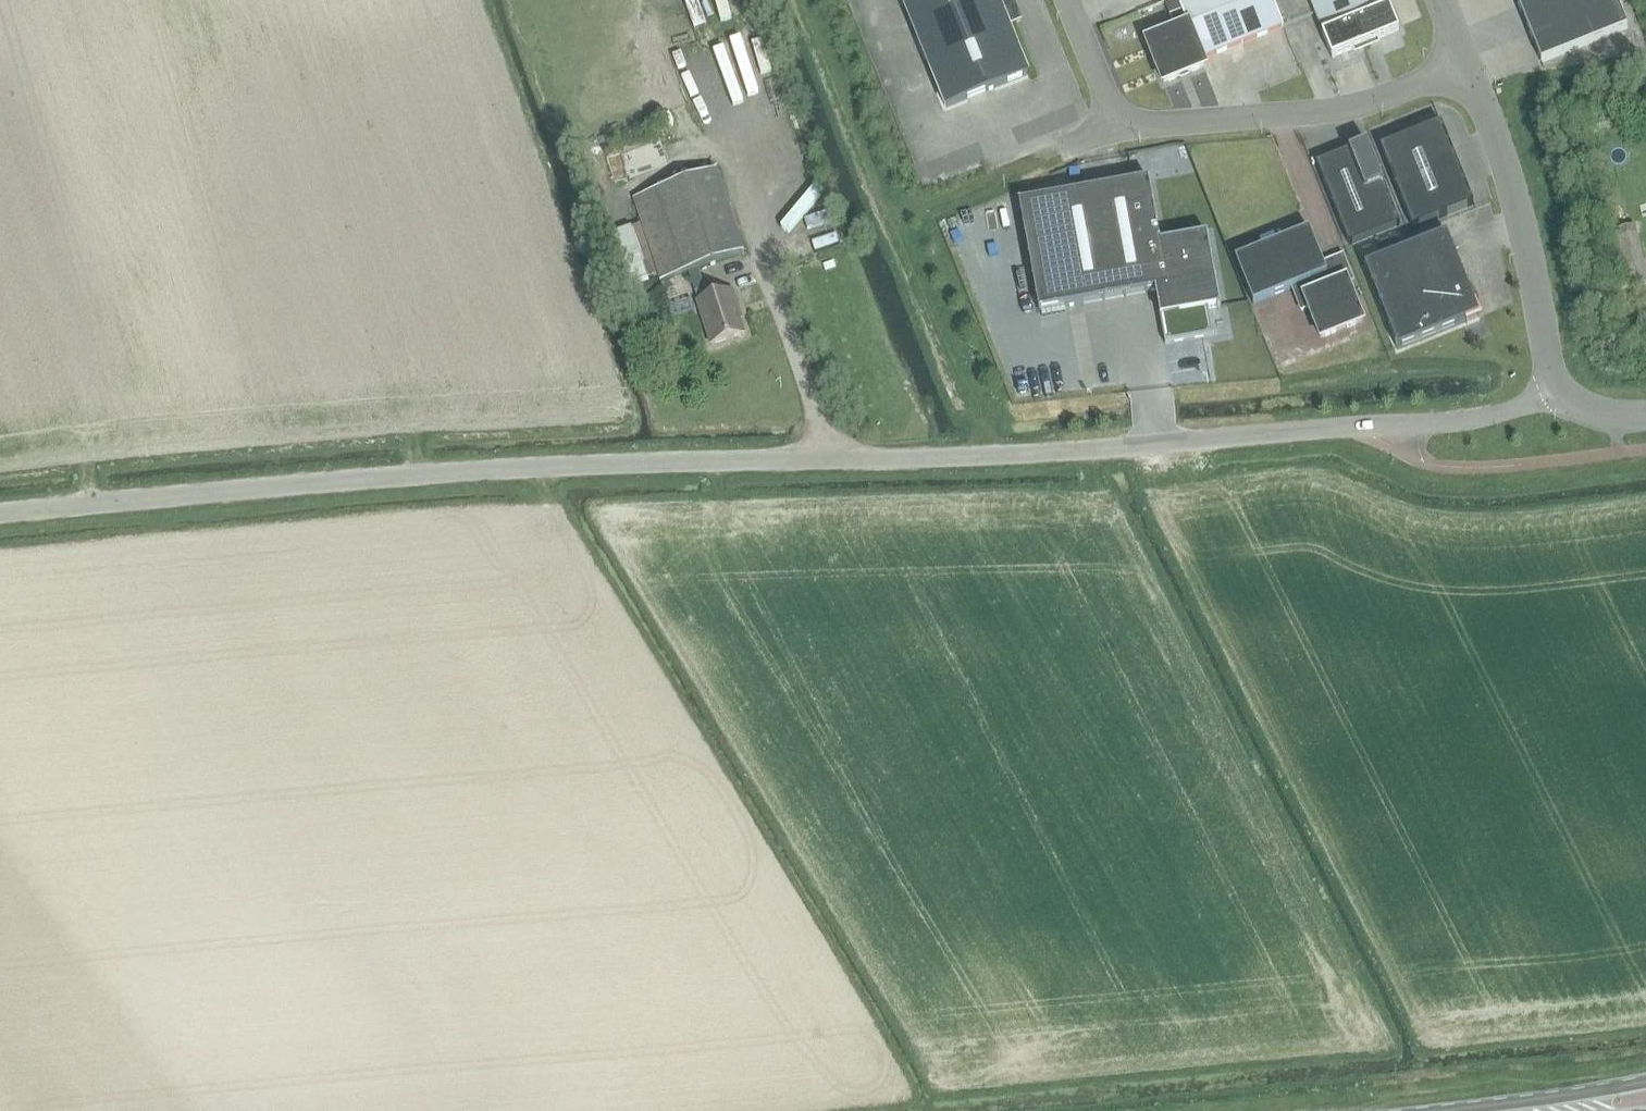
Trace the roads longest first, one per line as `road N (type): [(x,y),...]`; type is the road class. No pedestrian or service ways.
road 1 (unclassified): [(0,514),(542,467),(1018,453),(1442,423),(1488,417),(1558,390)]
road 2 (unclassified): [(1117,130),(1343,108),(1465,63)]
road 3 (unclassified): [(1558,390),(1516,201),(1465,63)]
road 4 (primary): [(1645,1082),(1436,1110)]
road 5 (unclassified): [(1067,0),(1117,130)]

